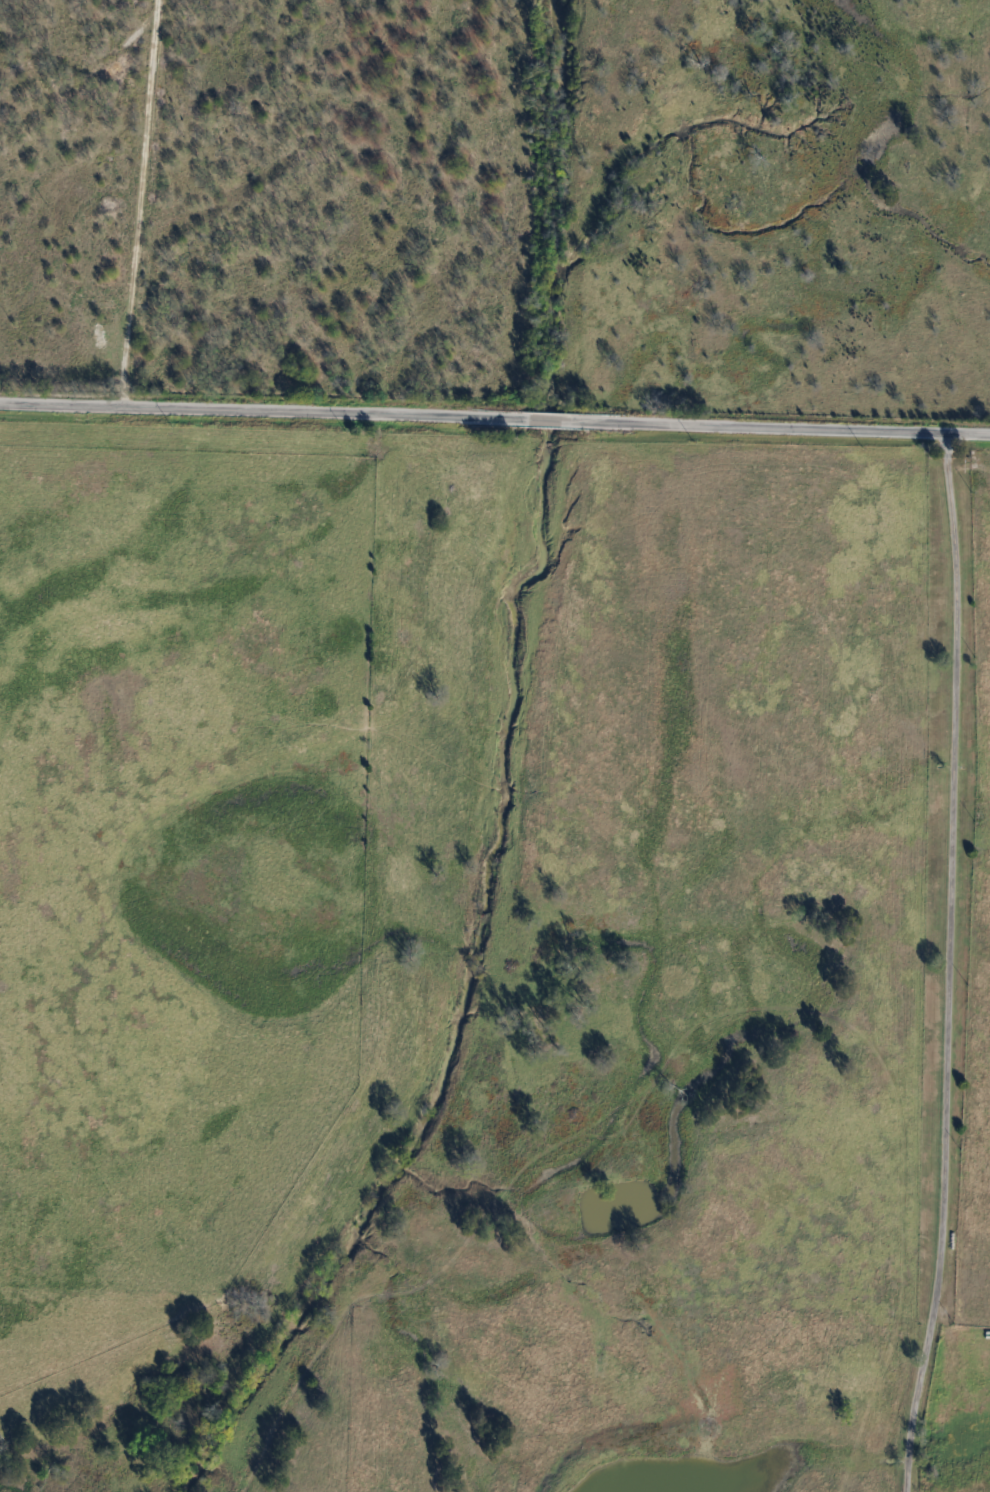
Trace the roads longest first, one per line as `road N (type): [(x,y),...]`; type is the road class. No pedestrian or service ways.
road 1 (residential): [(989,440),(0,408)]

